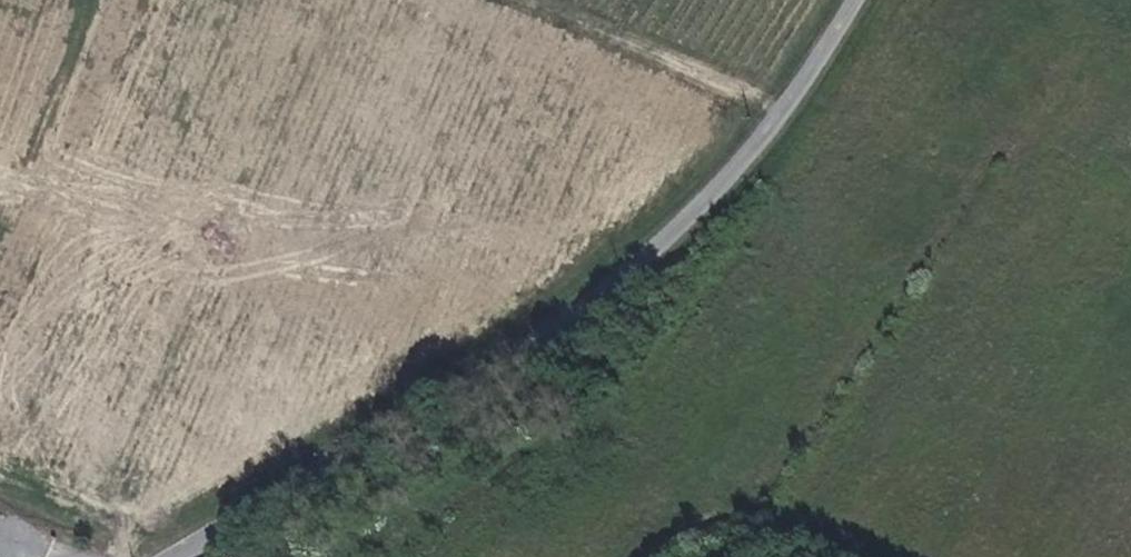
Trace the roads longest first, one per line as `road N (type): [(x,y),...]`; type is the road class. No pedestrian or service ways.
road 1 (unclassified): [(182,556),(560,331),(664,247),(752,162),(865,0)]

